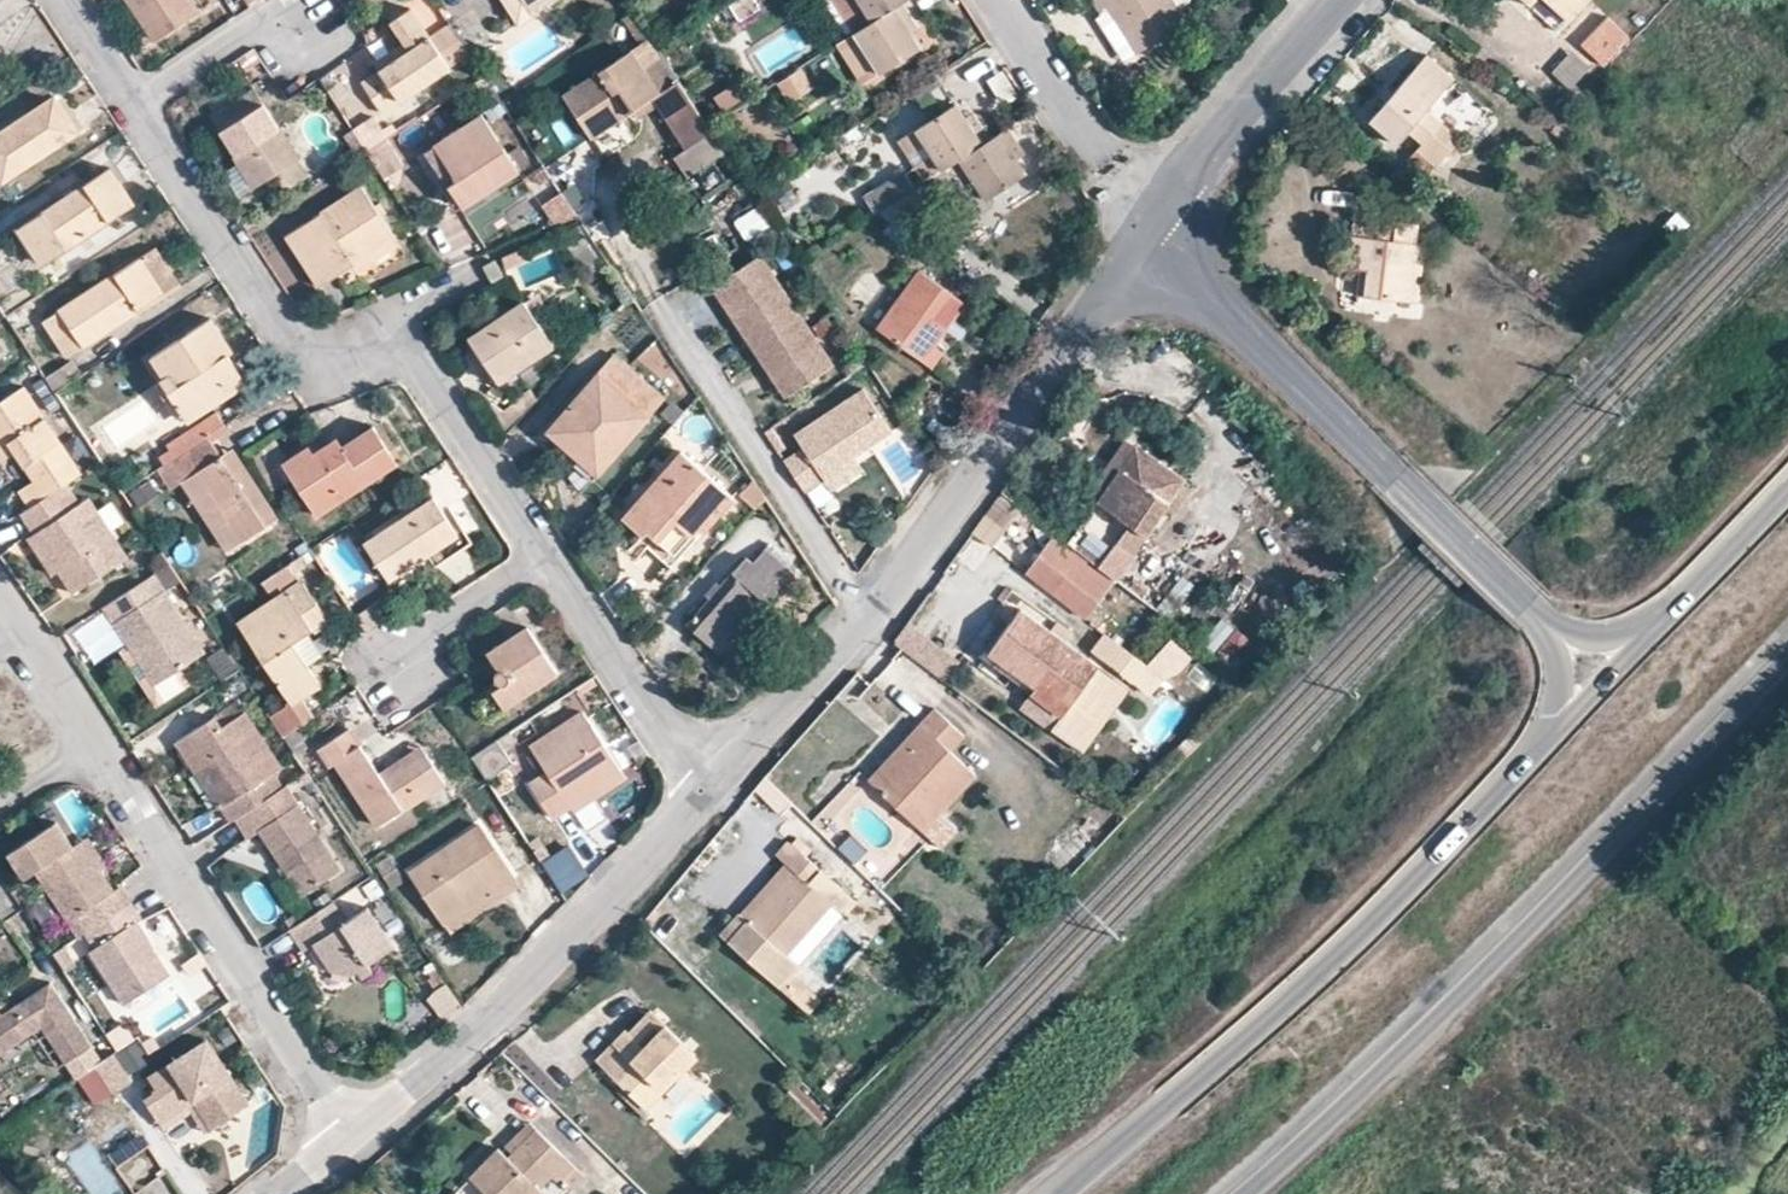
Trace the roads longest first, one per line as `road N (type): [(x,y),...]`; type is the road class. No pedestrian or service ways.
road 1 (tertiary): [(1242,1193),(1539,913),(1787,645)]
road 2 (residential): [(71,0),(301,358),(413,363),(541,557)]
road 3 (residential): [(1151,237),(871,622),(706,797)]
road 4 (tertiary): [(1558,725),(1405,900),(1190,1090),(1058,1193)]
road 5 (tertiary): [(1543,616),(1151,237)]
road 6 (residential): [(706,797),(476,1041),(351,1141)]
road 7 (residential): [(351,1141),(98,747)]
road 8 (tertiary): [(1336,0),(1210,144),(1151,237)]
road 9 (residential): [(541,557),(706,797)]
road 10 (residential): [(1102,164),(998,0)]
road 11 (residential): [(541,557),(433,631),(398,668)]
road 12 (tertiary): [(1686,601),(1558,725)]
road 13 (tertiary): [(1686,601),(1635,628),(1586,634),(1543,616)]
road 14 (tertiary): [(1787,497),(1686,601)]
road 15 (residential): [(98,747),(20,627)]

